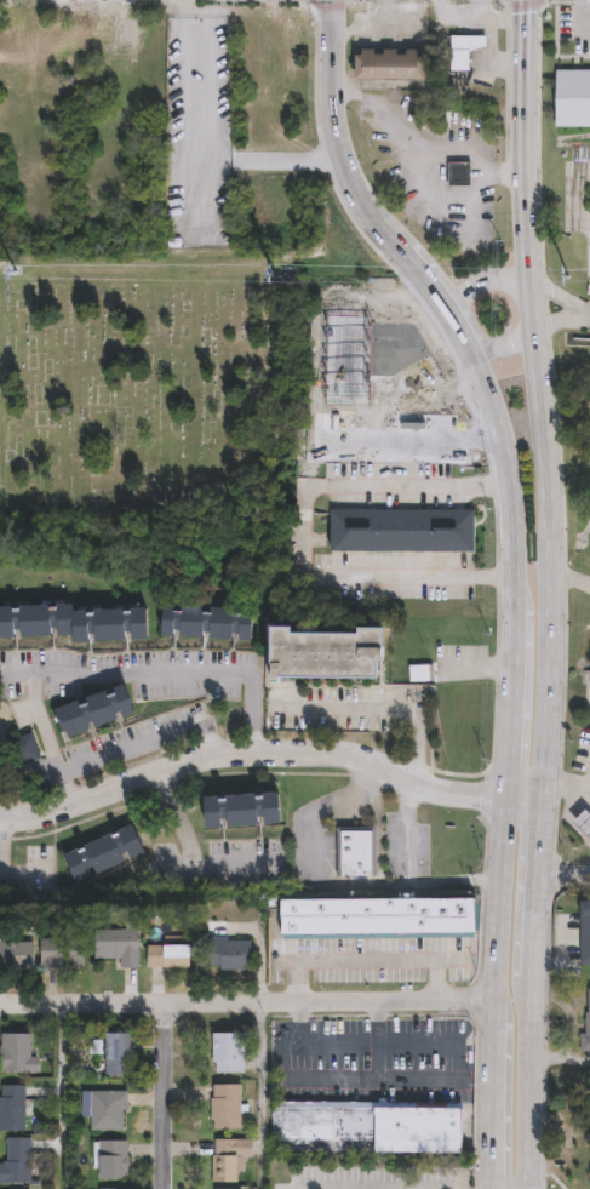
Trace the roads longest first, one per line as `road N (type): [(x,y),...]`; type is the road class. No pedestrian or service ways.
road 1 (primary): [(530,1188),(552,638),(527,231),(525,0)]
road 2 (primary): [(469,344),(503,435),(514,533),(493,1188)]
road 3 (residential): [(0,816),(56,810),(235,750),(333,751),(433,790),(544,800)]
road 4 (residential): [(0,1006),(496,996)]
road 5 (primary): [(333,0),(333,110),(344,162),(372,216),(440,295),(469,344)]
road 6 (residential): [(160,1188),(162,1004)]

